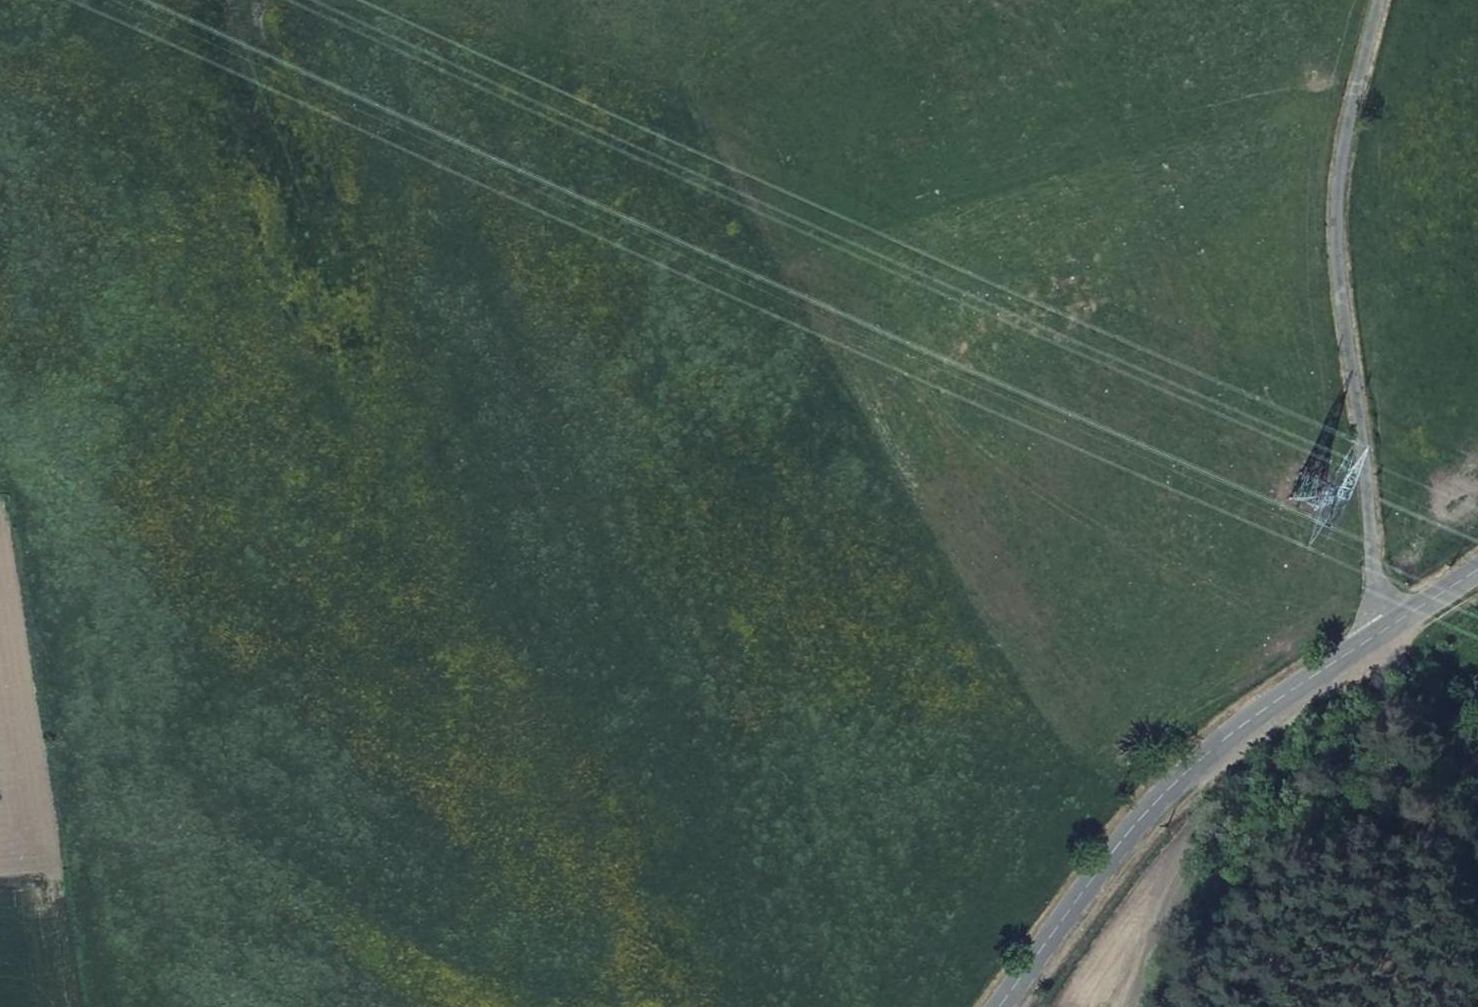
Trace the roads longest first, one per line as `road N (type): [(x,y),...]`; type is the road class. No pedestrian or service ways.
road 1 (residential): [(1377,0),(1336,198),(1337,252),(1374,572),(1392,624)]
road 2 (unclassified): [(1392,624),(1174,784),(999,1006)]

